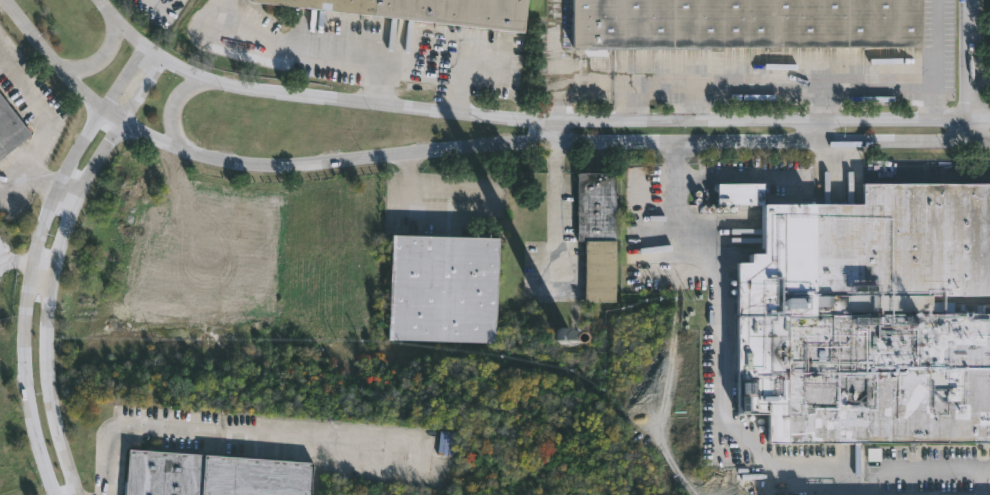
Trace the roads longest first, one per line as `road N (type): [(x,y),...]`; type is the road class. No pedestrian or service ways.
road 1 (tertiary): [(122,121),(235,161),(558,139),(989,140)]
road 2 (tertiary): [(989,121),(558,121),(231,87),(146,47)]
road 3 (tertiary): [(146,47),(60,188),(32,271),(23,368),(55,494)]
road 4 (tertiary): [(77,494),(45,367),(49,276),(75,198),(122,121)]
road 5 (tertiary): [(8,0),(56,61),(122,121)]
road 6 (residential): [(974,140),(974,0)]
road 7 (residential): [(558,0),(558,139)]

